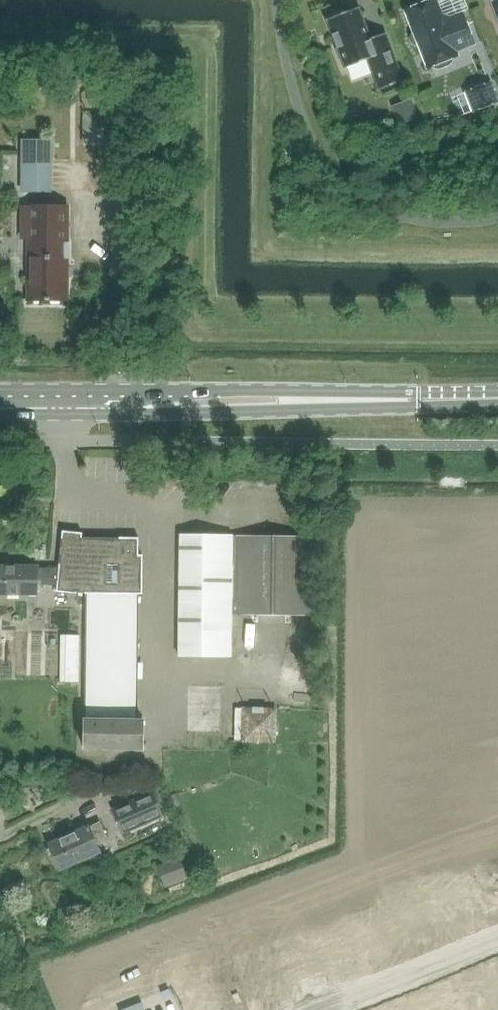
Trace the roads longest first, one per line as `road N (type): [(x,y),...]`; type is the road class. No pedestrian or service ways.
road 1 (primary): [(418,400),(405,392),(0,390)]
road 2 (primary): [(0,416),(404,408),(418,400)]
road 3 (residential): [(433,524),(438,616),(497,778)]
road 4 (residential): [(318,1009),(497,942)]

